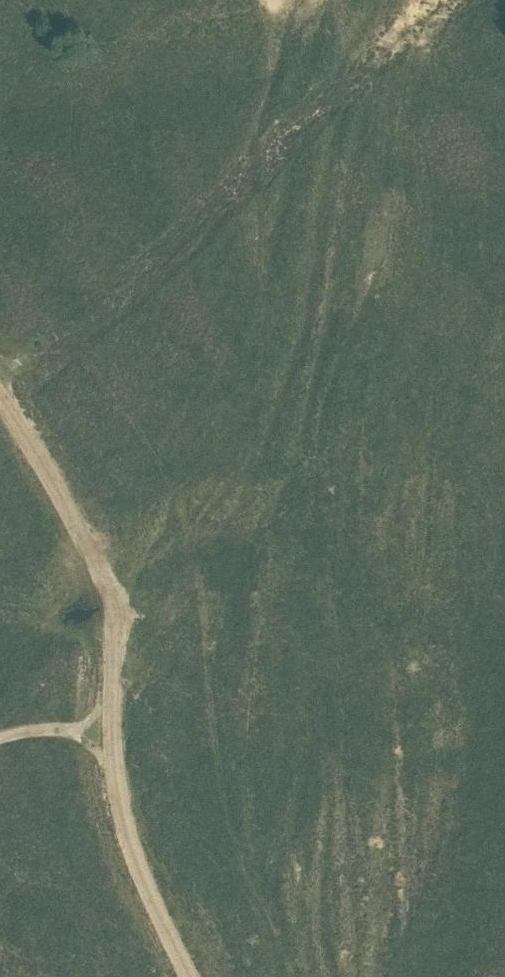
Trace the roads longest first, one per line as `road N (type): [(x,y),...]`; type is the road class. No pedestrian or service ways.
road 1 (track): [(108,732),(109,614),(86,541),(0,389)]
road 2 (track): [(191,976),(121,815),(108,732)]

